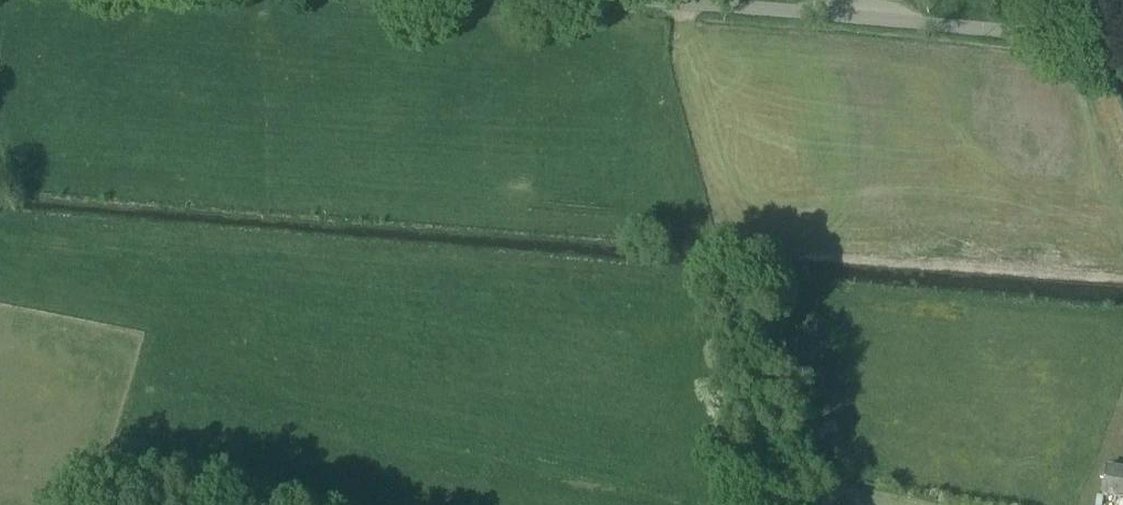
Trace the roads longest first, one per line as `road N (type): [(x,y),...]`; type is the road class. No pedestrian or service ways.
road 1 (unclassified): [(1122,29),(1040,35),(642,0)]

